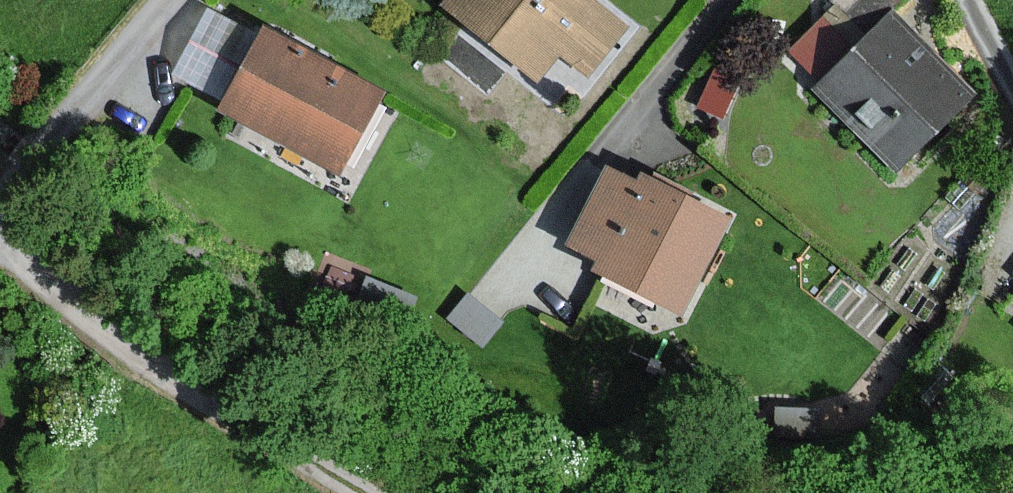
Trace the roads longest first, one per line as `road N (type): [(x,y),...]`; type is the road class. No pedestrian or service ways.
road 1 (track): [(358,492),(155,363),(37,277),(0,237)]
road 2 (residential): [(166,0),(0,201)]
road 3 (residential): [(723,0),(623,132)]

